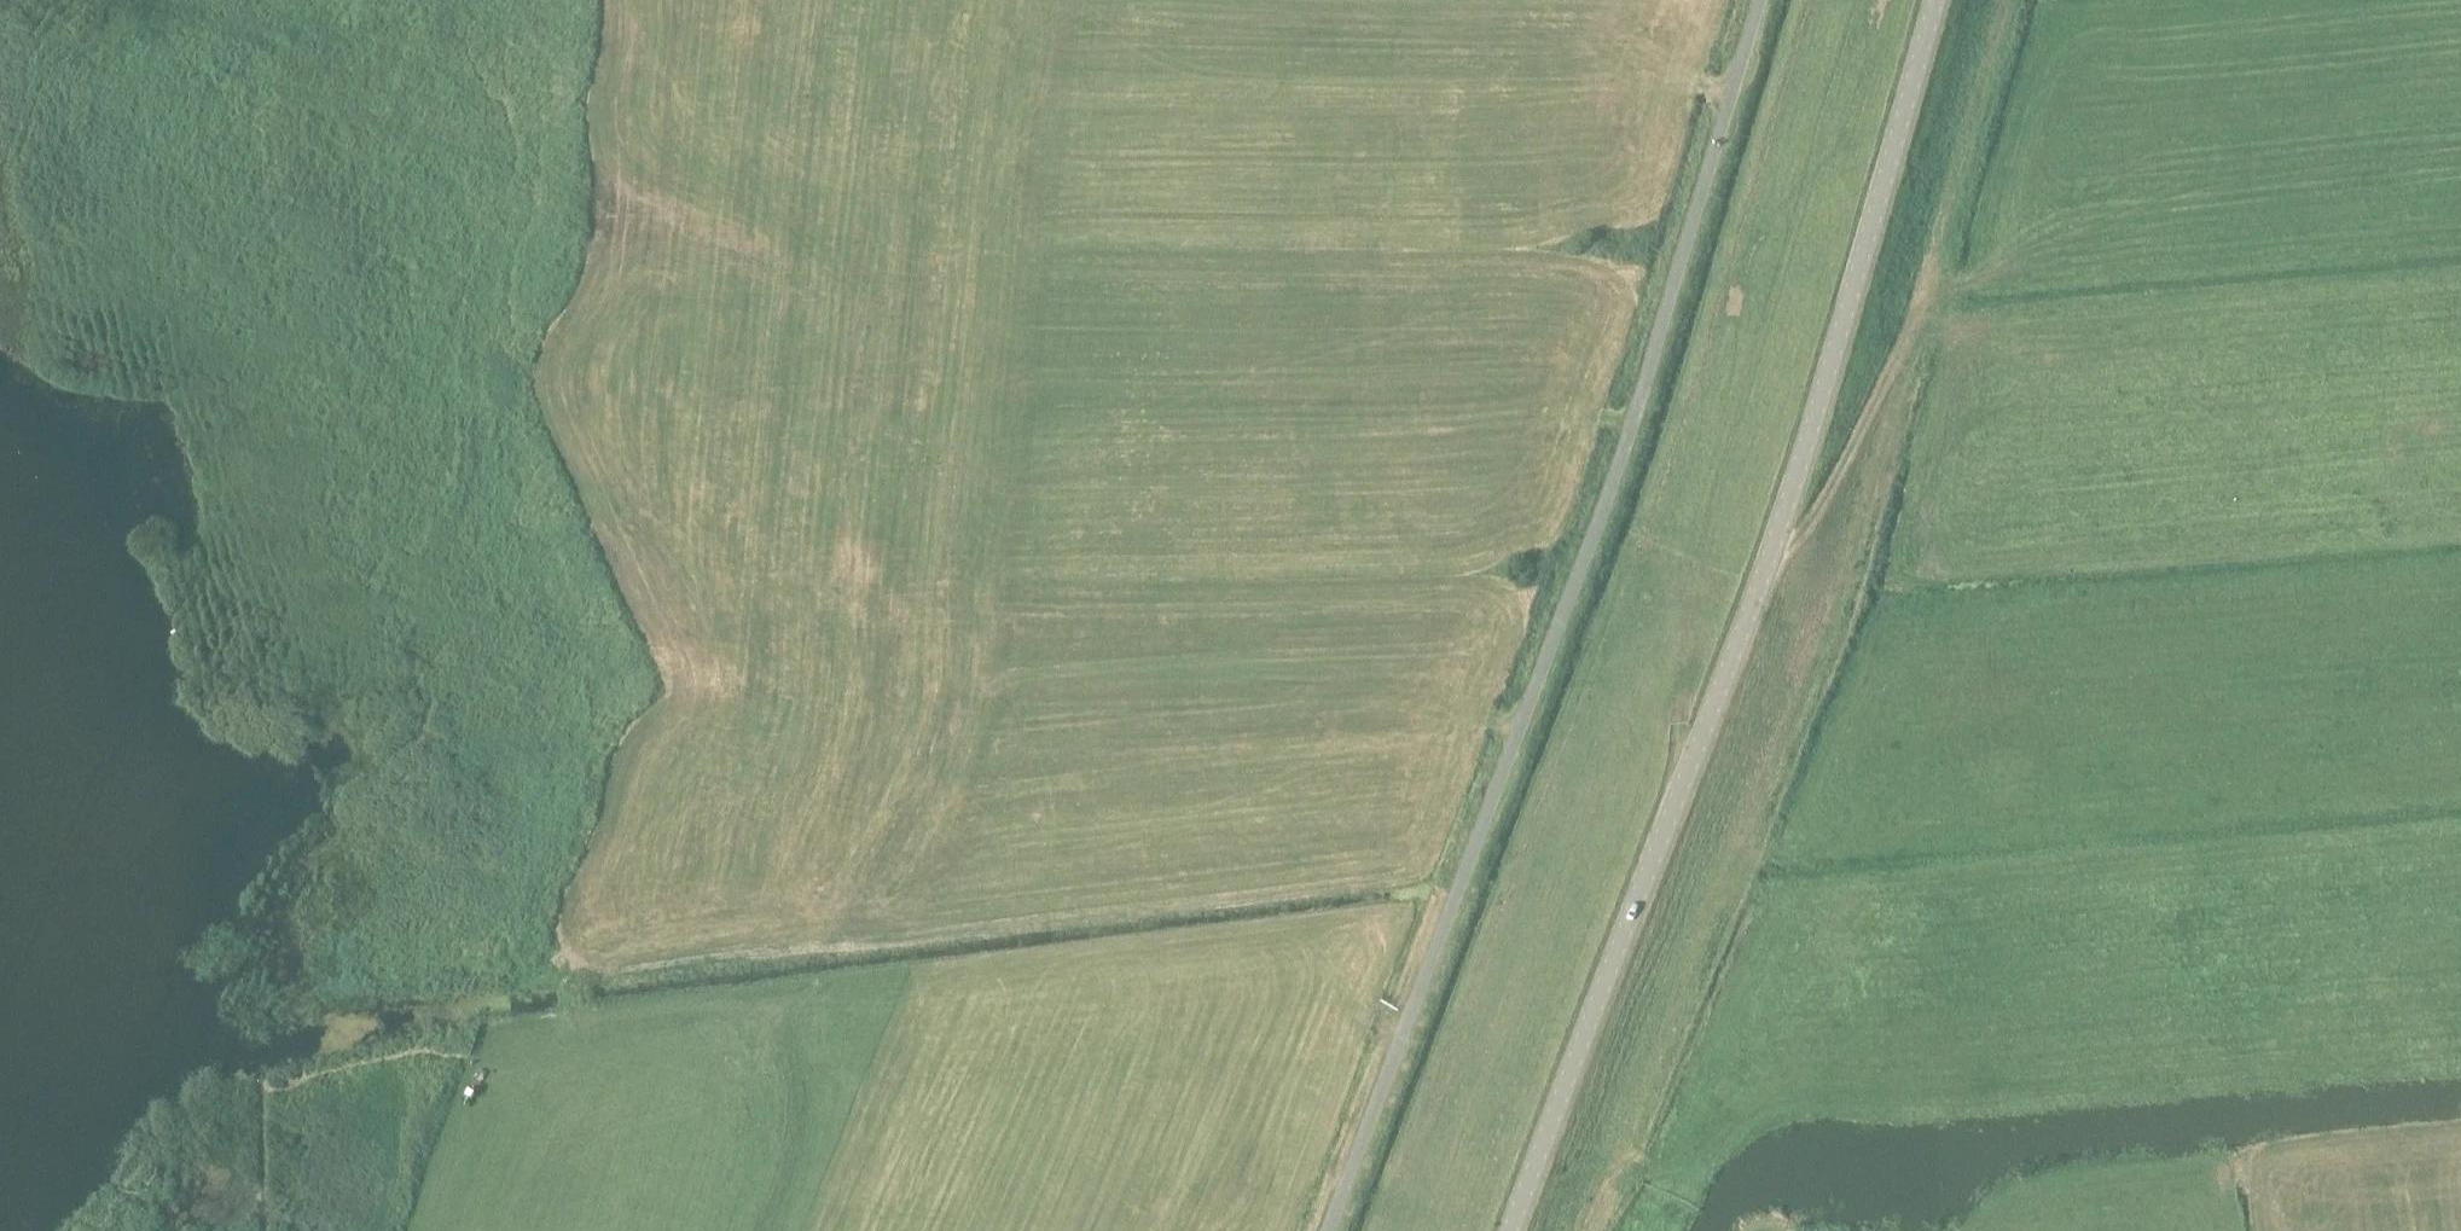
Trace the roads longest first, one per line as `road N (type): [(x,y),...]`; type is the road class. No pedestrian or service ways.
road 1 (unclassified): [(1329,1230),(1634,420),(1759,0)]
road 2 (tertiary): [(1508,1230),(1797,475),(1936,0)]

